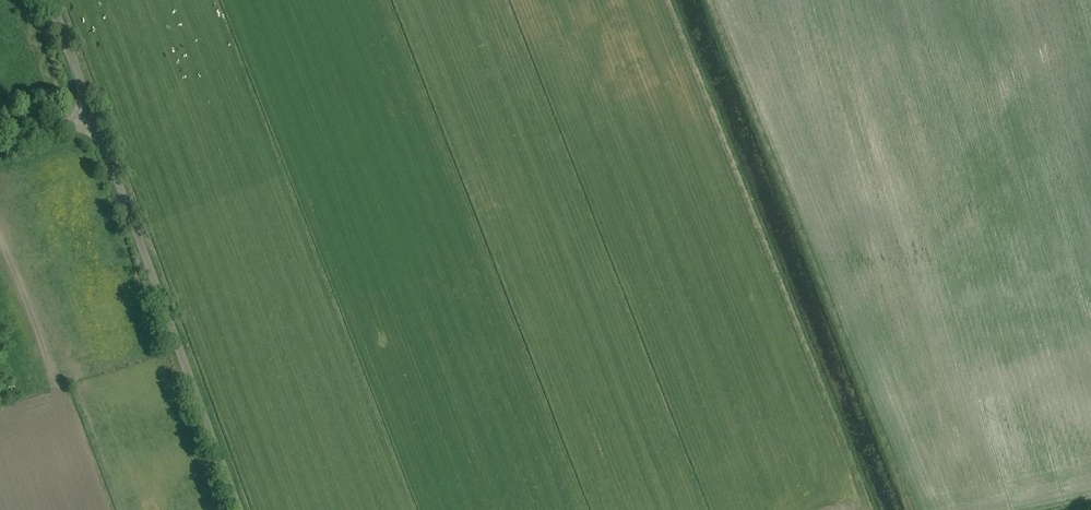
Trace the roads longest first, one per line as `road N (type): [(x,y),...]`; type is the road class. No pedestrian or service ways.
road 1 (unclassified): [(237,509),(89,115)]
road 2 (unclassified): [(89,115),(48,0)]

